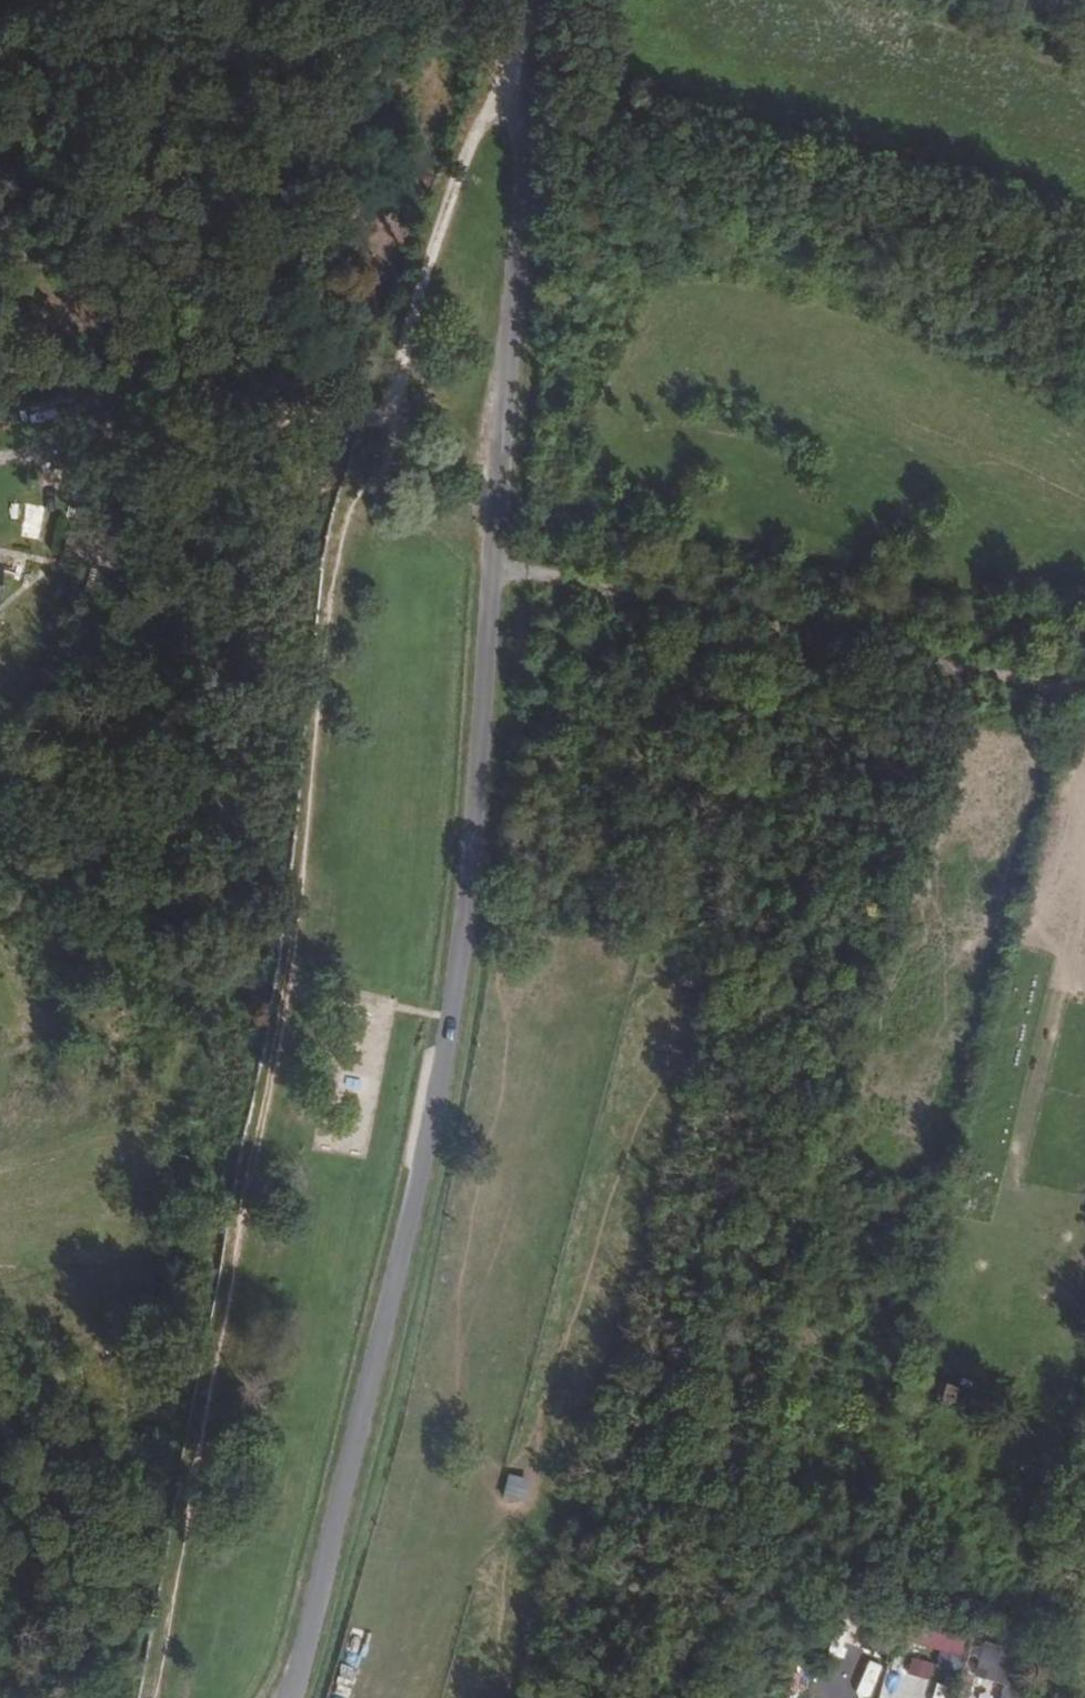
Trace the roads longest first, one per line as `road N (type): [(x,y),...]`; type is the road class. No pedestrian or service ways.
road 1 (unclassified): [(282,1697),(448,1012),(538,0)]
road 2 (track): [(1084,700),(485,566)]
road 3 (track): [(534,31),(464,135),(381,413),(352,422)]

